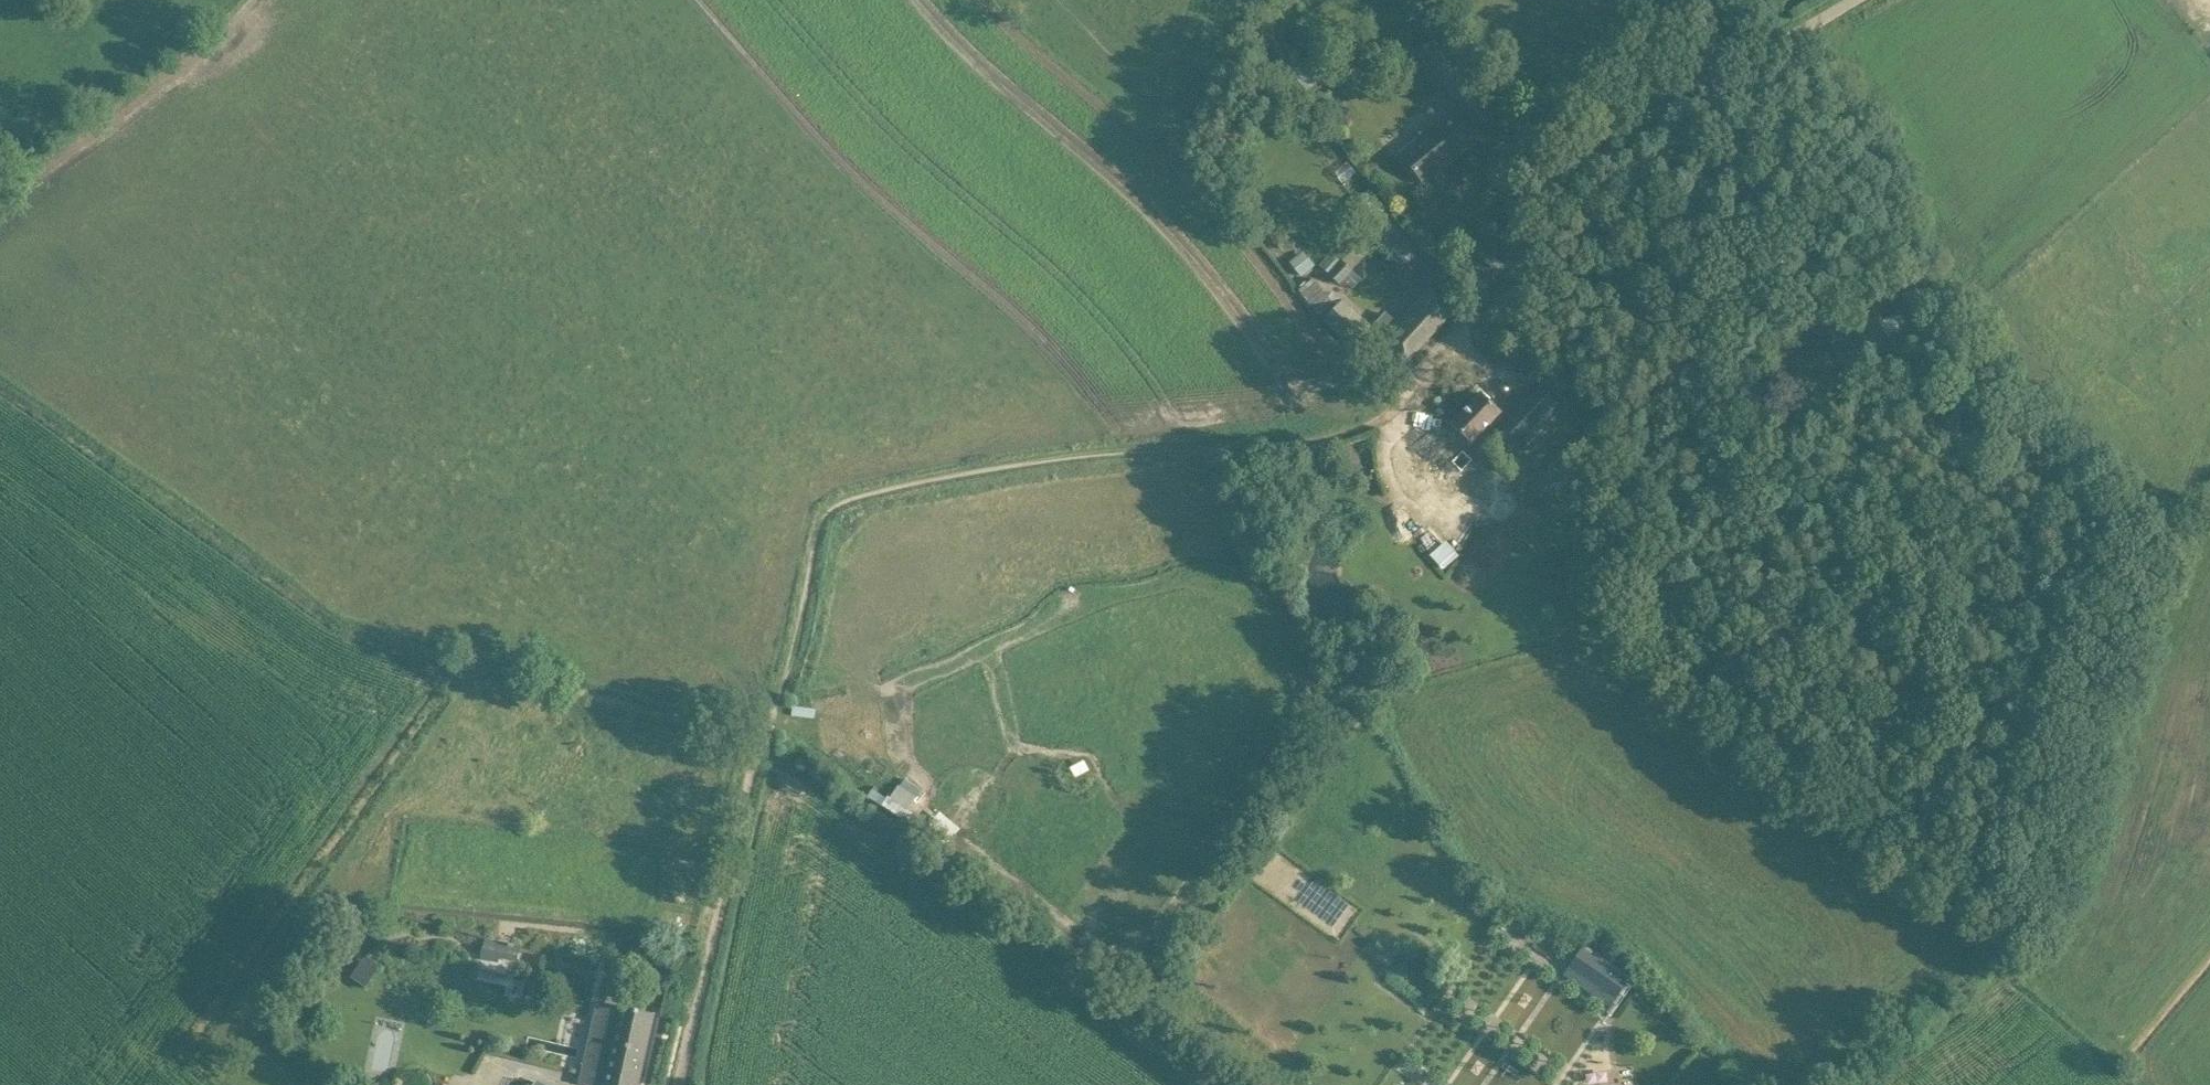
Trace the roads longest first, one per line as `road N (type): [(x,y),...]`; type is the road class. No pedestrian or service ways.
road 1 (residential): [(1342,435),(1378,420),(1440,354),(1502,275),(1530,202),(1571,166),(1710,80)]
road 2 (unclassified): [(1710,80),(1848,0)]

